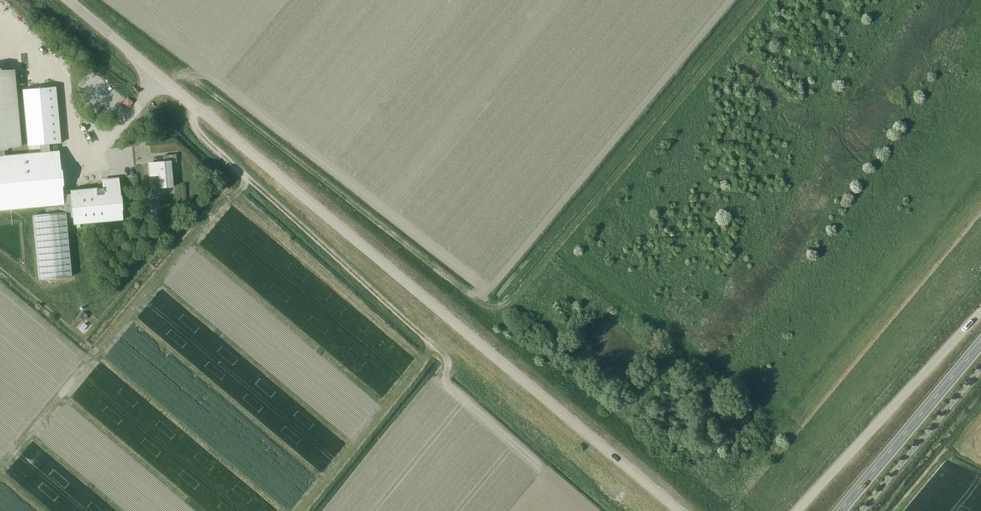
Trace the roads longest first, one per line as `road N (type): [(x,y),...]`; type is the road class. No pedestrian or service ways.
road 1 (track): [(754,0),(493,307),(197,82),(165,81)]
road 2 (unclassified): [(680,510),(69,0)]
road 3 (unclassified): [(980,313),(797,510)]
road 4 (primary): [(840,510),(980,342)]

